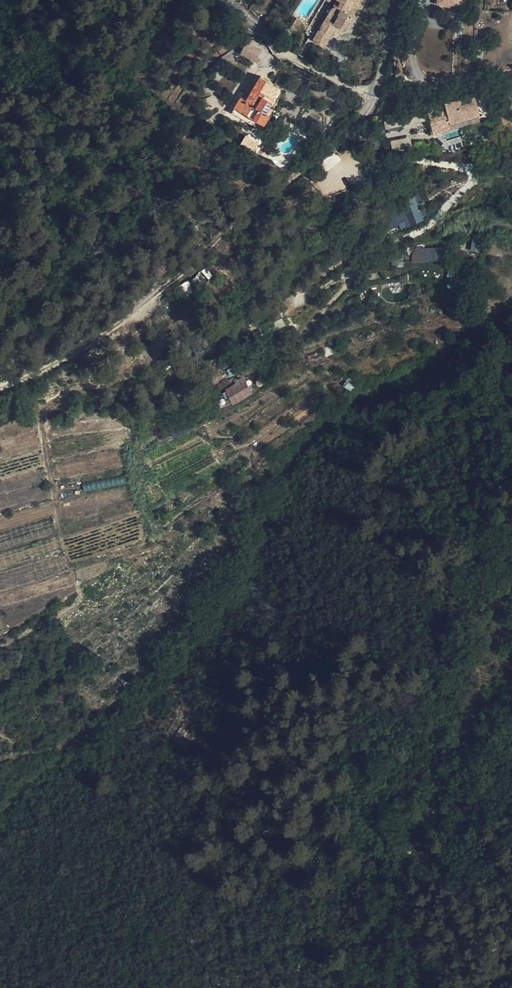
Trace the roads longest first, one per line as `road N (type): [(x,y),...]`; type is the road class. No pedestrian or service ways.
road 1 (track): [(0,392),(96,340),(177,280),(246,210),(354,128),(374,97)]
road 2 (track): [(323,154),(335,170),(415,160),(471,171),(474,181),(426,228),(295,302)]
road 3 (track): [(374,97),(286,54),(234,0)]

